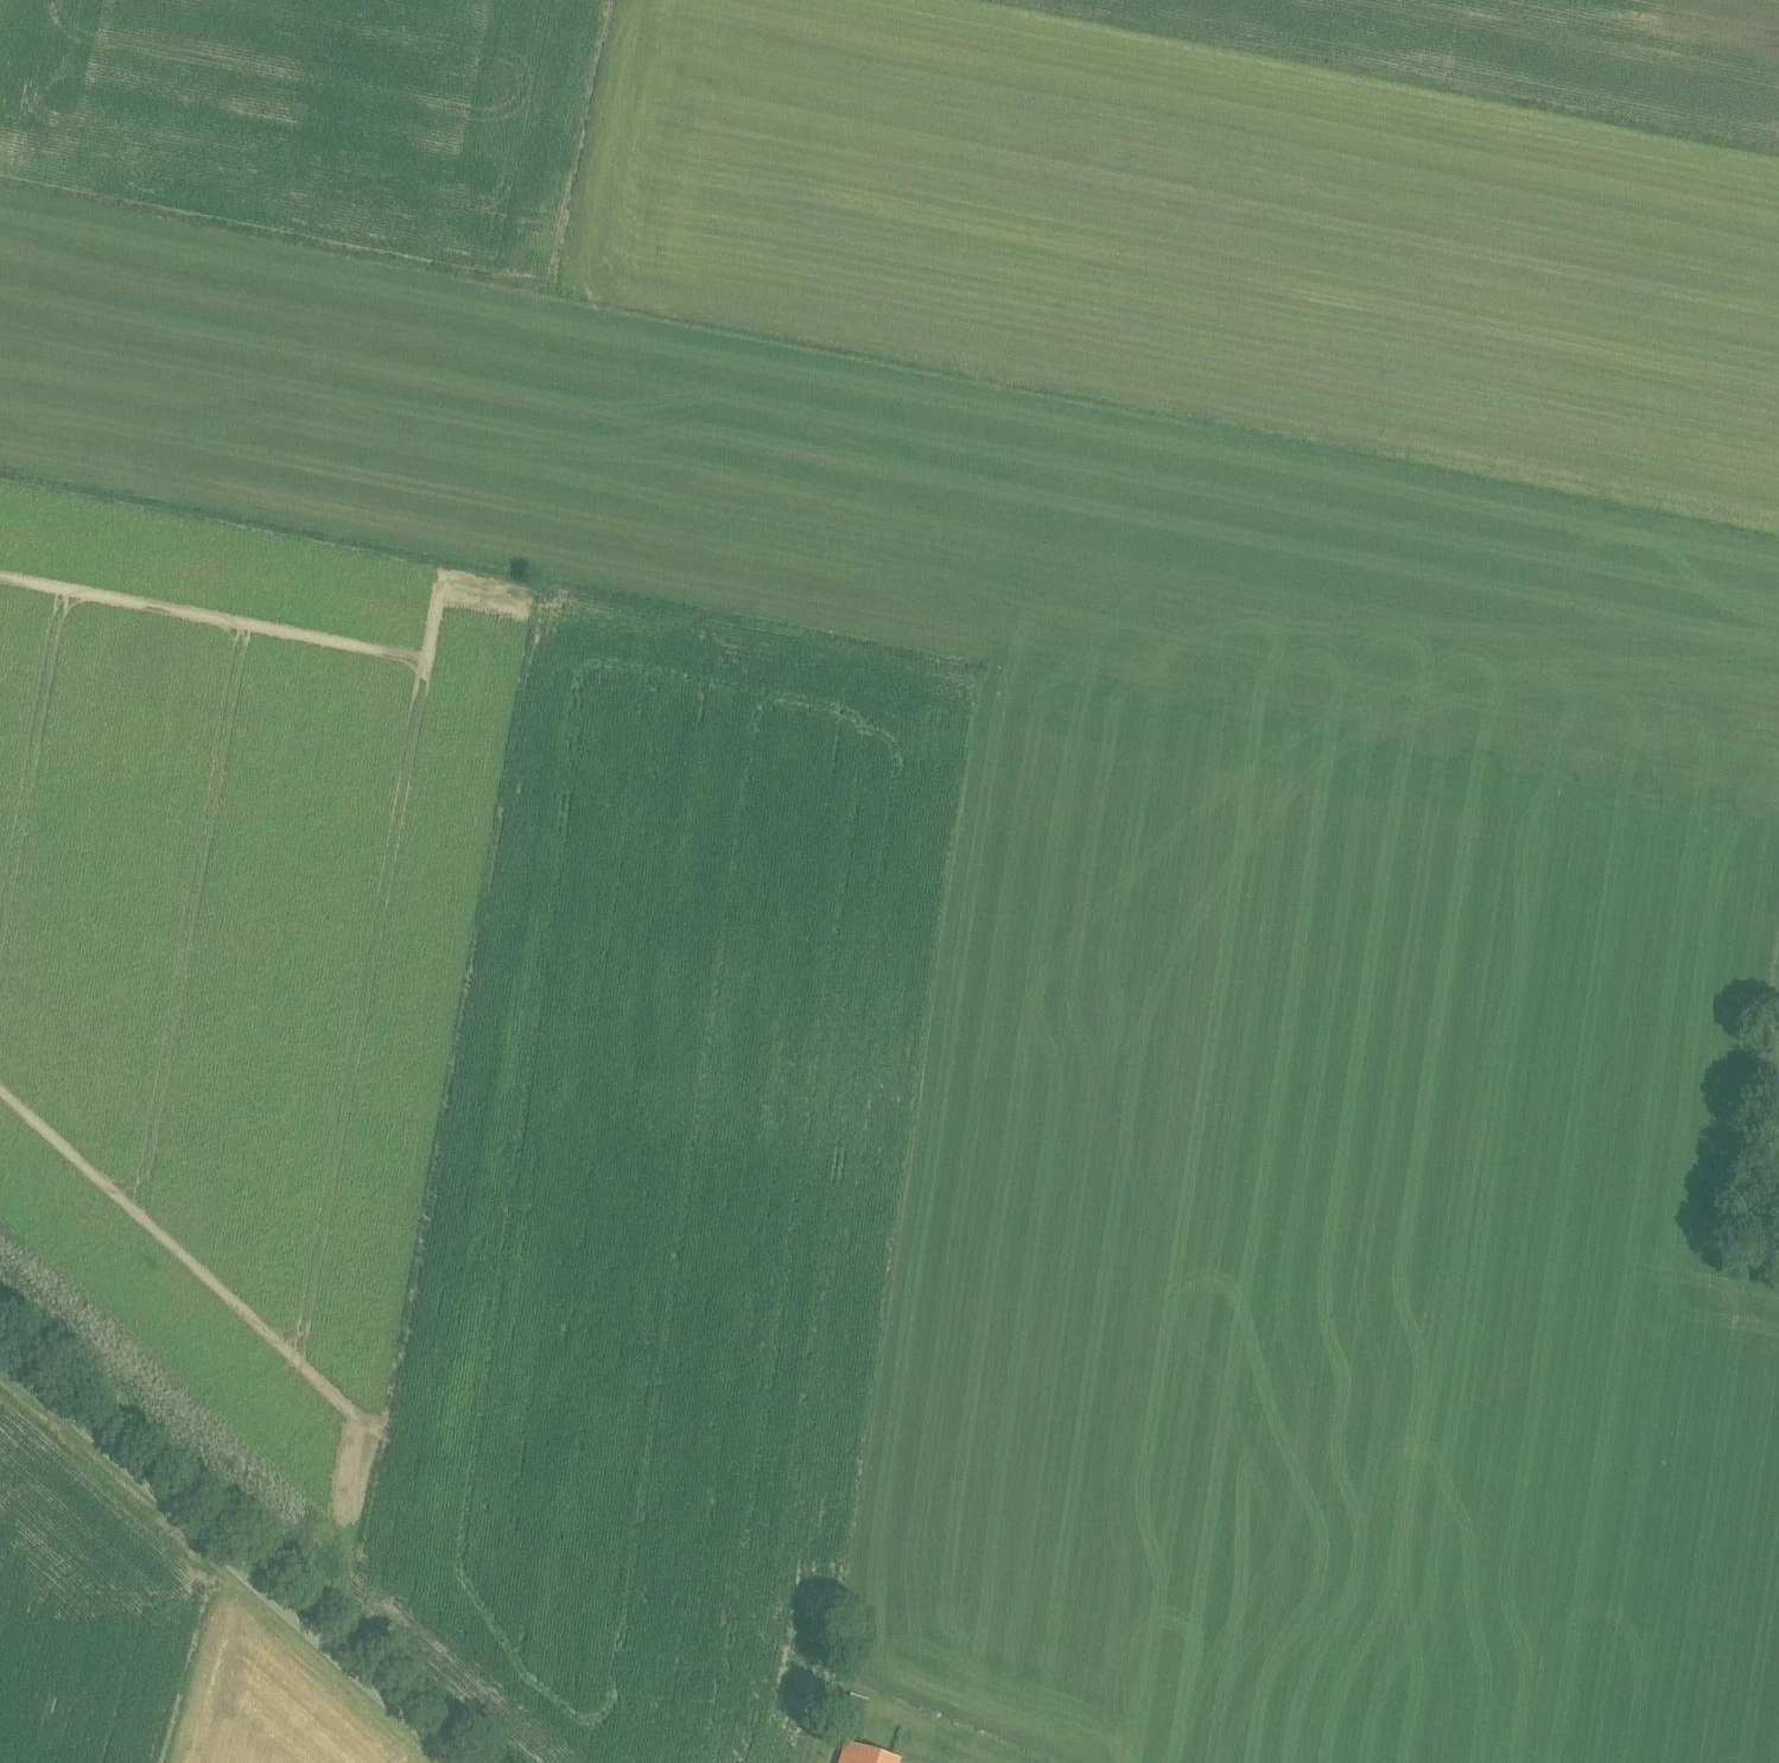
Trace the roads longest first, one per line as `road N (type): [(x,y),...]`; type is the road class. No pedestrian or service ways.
road 1 (unclassified): [(460,1762),(0,1352)]

